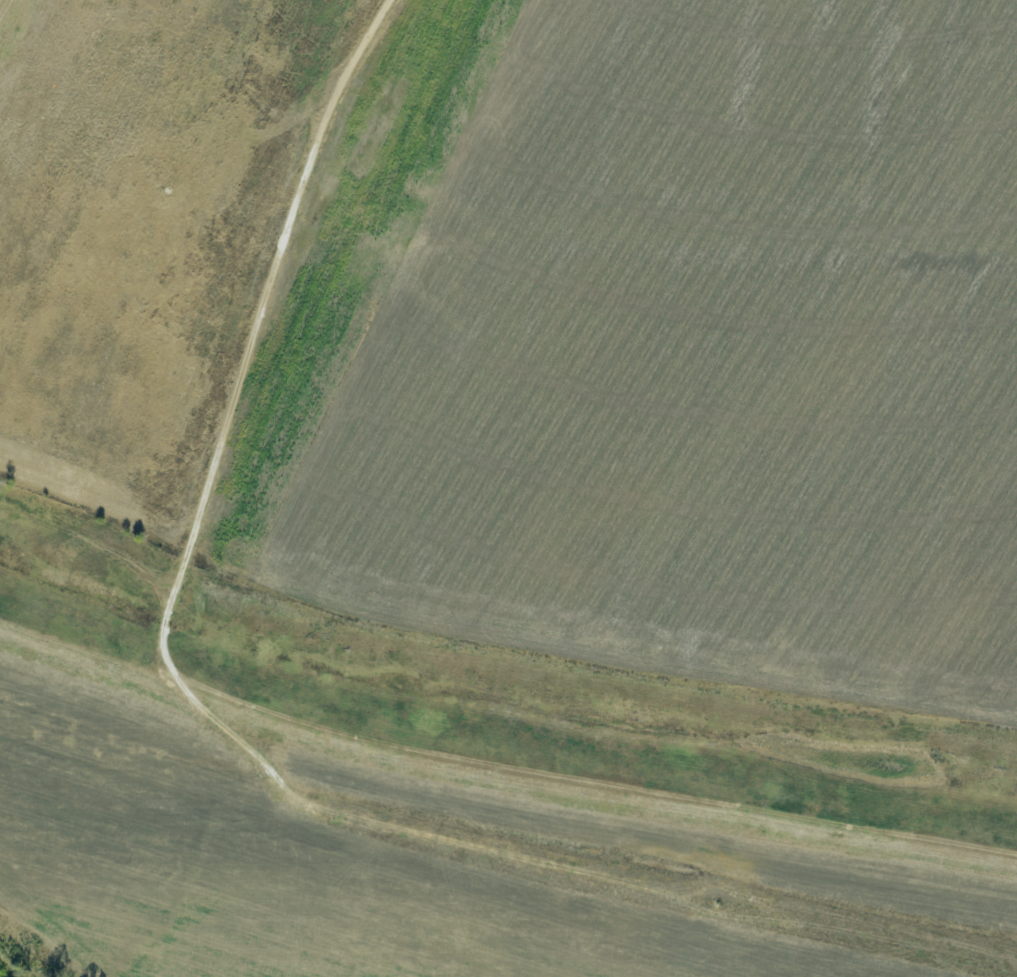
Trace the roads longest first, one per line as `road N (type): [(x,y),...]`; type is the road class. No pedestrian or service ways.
road 1 (residential): [(1016,877),(344,764),(255,729),(166,619),(350,90)]

